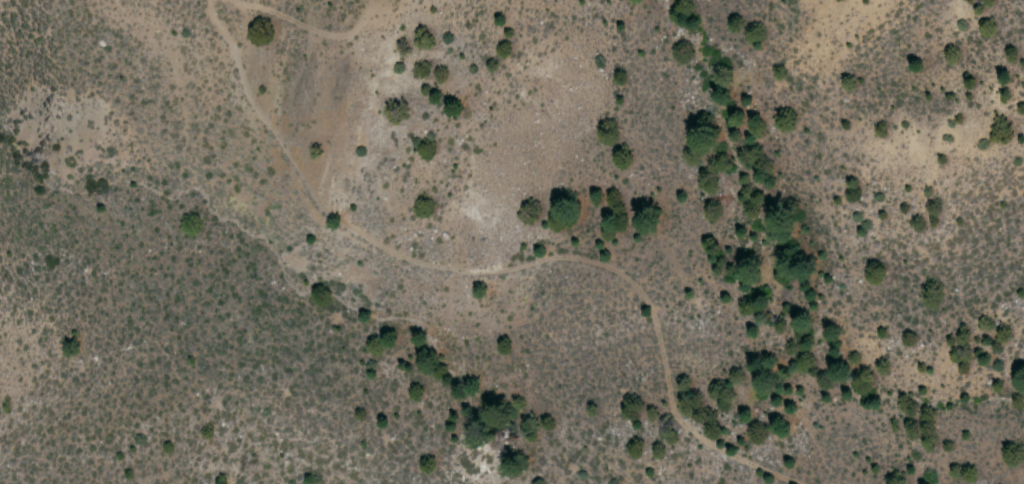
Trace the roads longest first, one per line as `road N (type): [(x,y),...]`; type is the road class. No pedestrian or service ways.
road 1 (track): [(213,0),(259,119),(326,201),(377,238),(442,263),(508,266),(577,252),(622,269),(657,316),(684,420),(803,483)]

